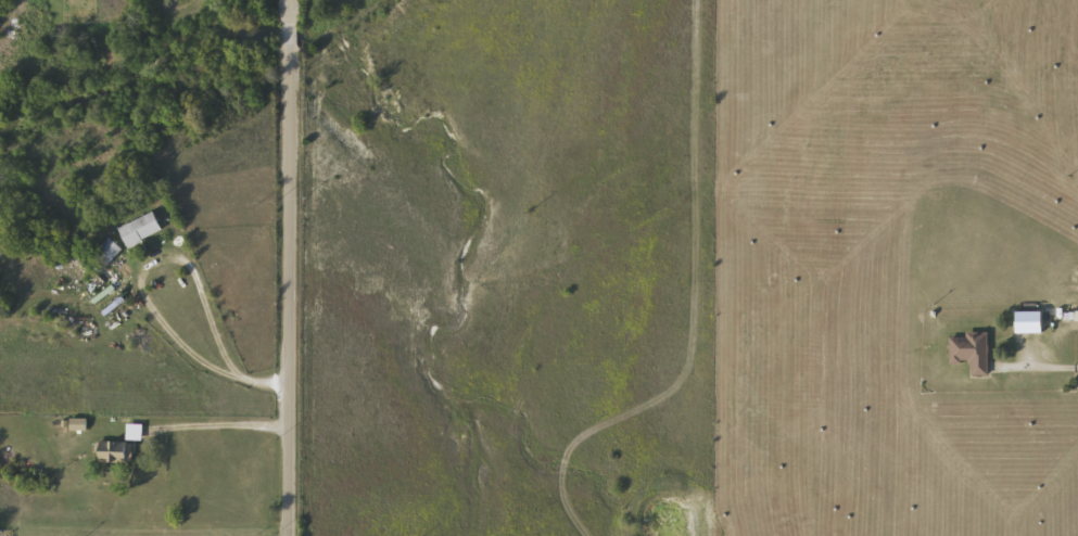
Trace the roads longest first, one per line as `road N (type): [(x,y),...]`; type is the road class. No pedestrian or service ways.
road 1 (residential): [(291,535),(293,0)]

